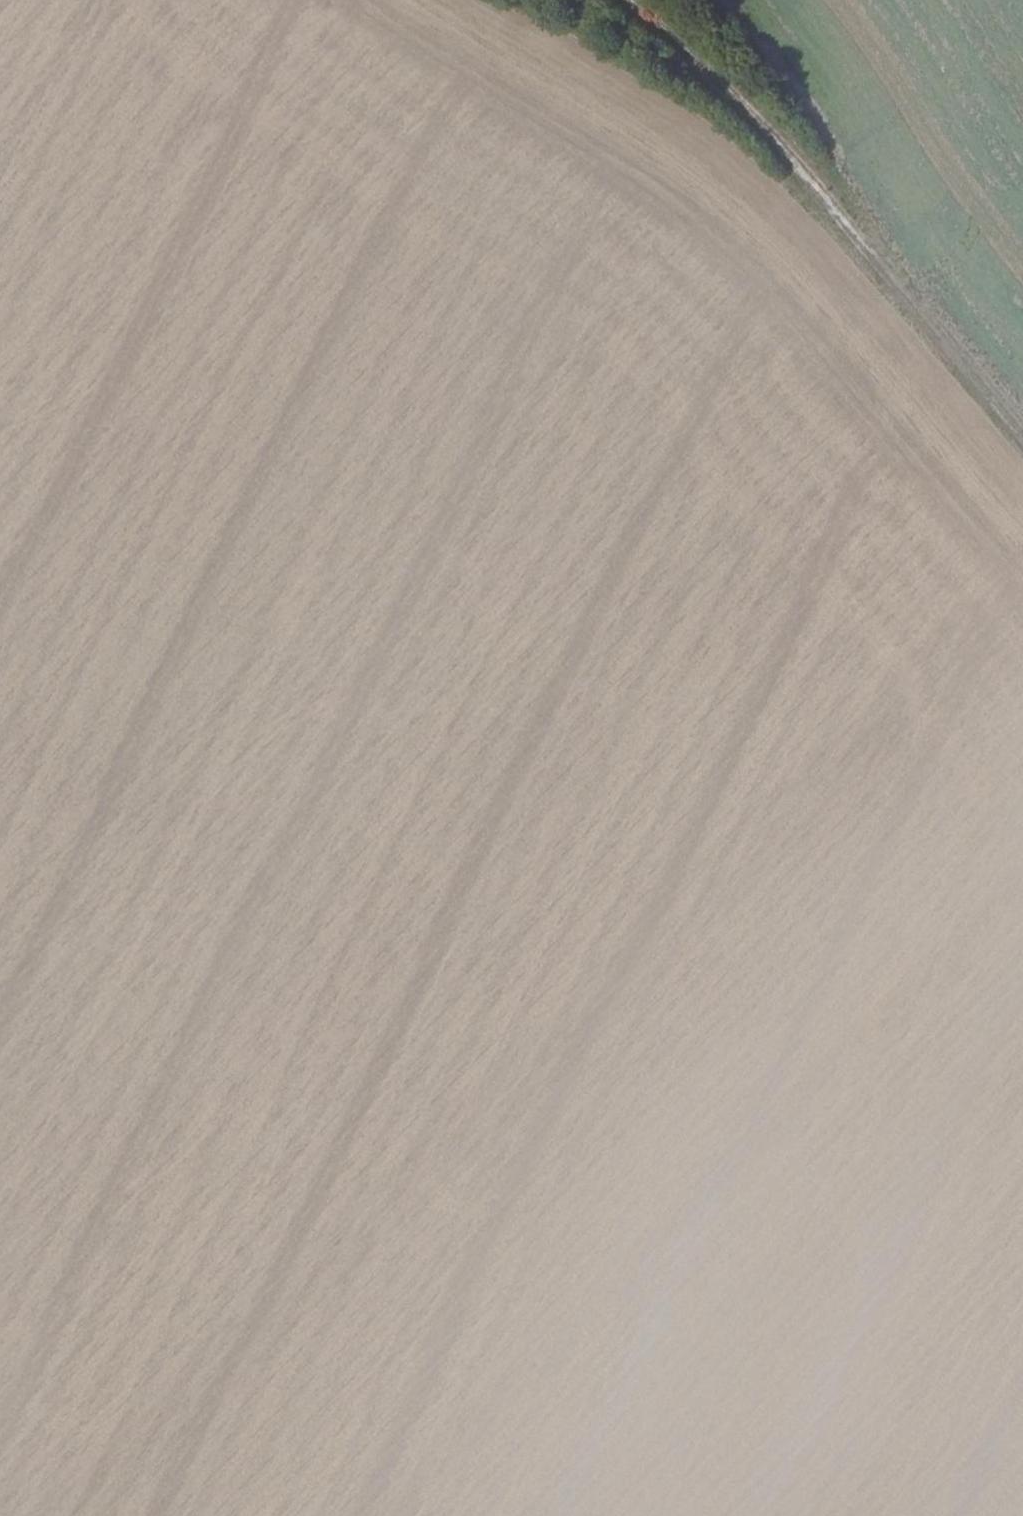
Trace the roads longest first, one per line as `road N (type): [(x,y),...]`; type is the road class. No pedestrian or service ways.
road 1 (track): [(1022,419),(836,195),(619,0)]

